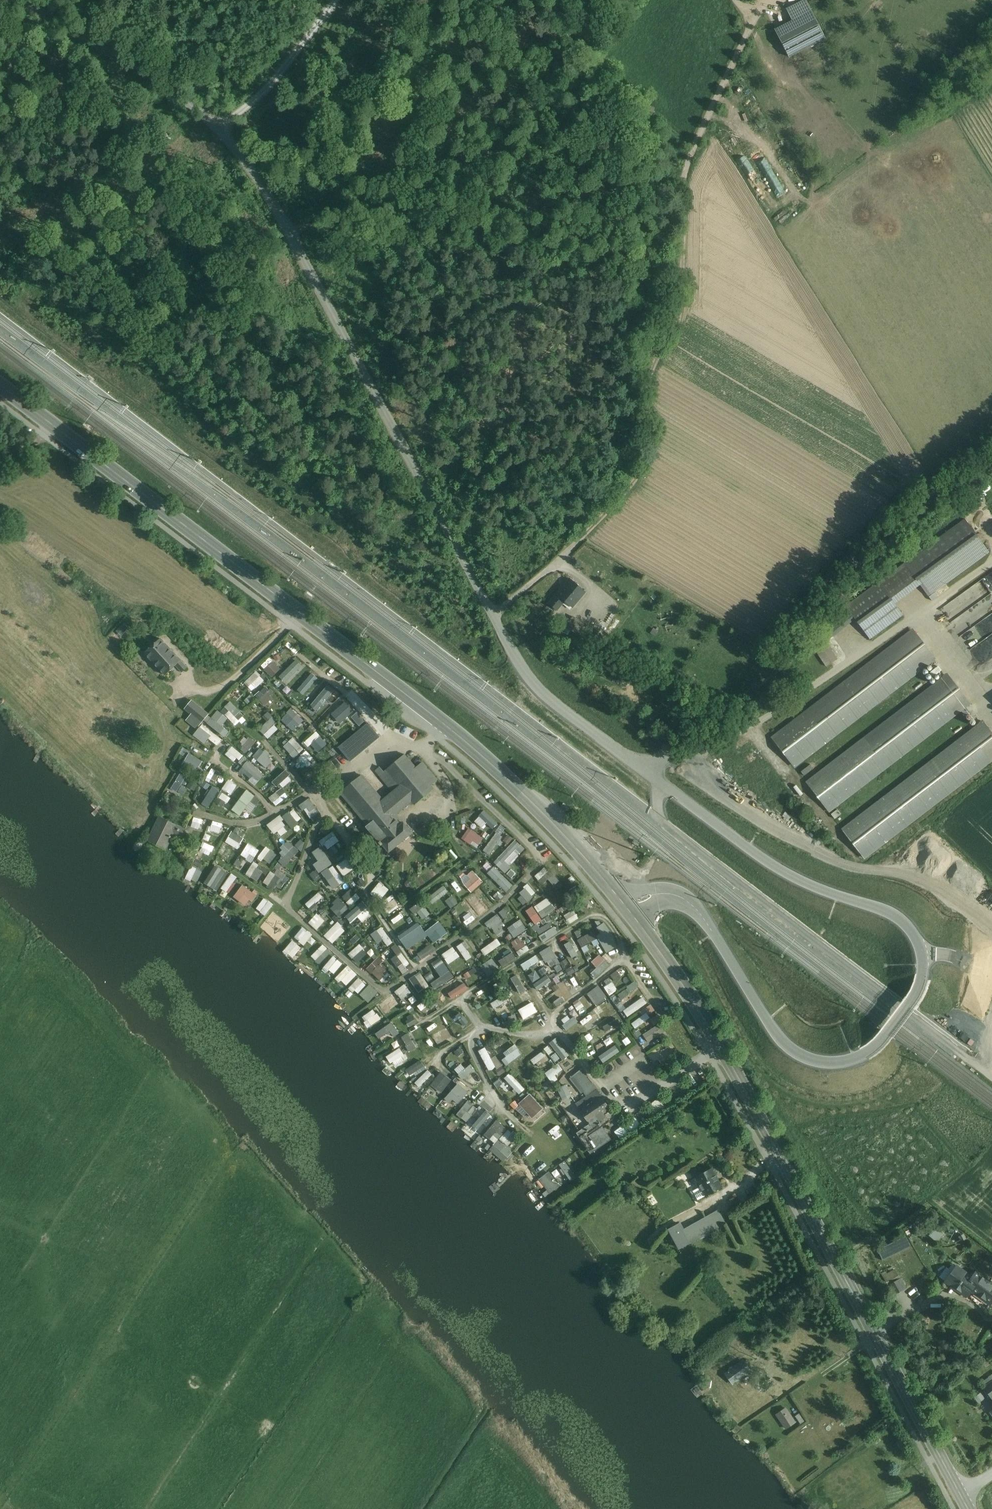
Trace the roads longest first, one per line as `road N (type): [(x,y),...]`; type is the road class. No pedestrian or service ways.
road 1 (residential): [(15,0),(223,130),(291,229),(520,667),(557,705),(645,770)]
road 2 (secondary): [(625,907),(543,813),(453,731),(0,385)]
road 3 (secondary): [(969,1508),(722,1048),(625,907)]
road 4 (track): [(291,229),(550,239),(614,216),(682,181),(747,34),(737,0)]
road 5 (track): [(488,607),(555,563),(646,459),(650,377),(680,308),(682,181)]
road 6 (residential): [(991,563),(756,723),(645,770)]
road 7 (residential): [(625,907),(671,895),(699,911),(772,1027),(801,1055),(847,1061),(884,1036)]
road 8 (residential): [(645,770),(793,877),(889,912),(923,953)]
road 9 (track): [(223,130),(296,65),(336,0)]

